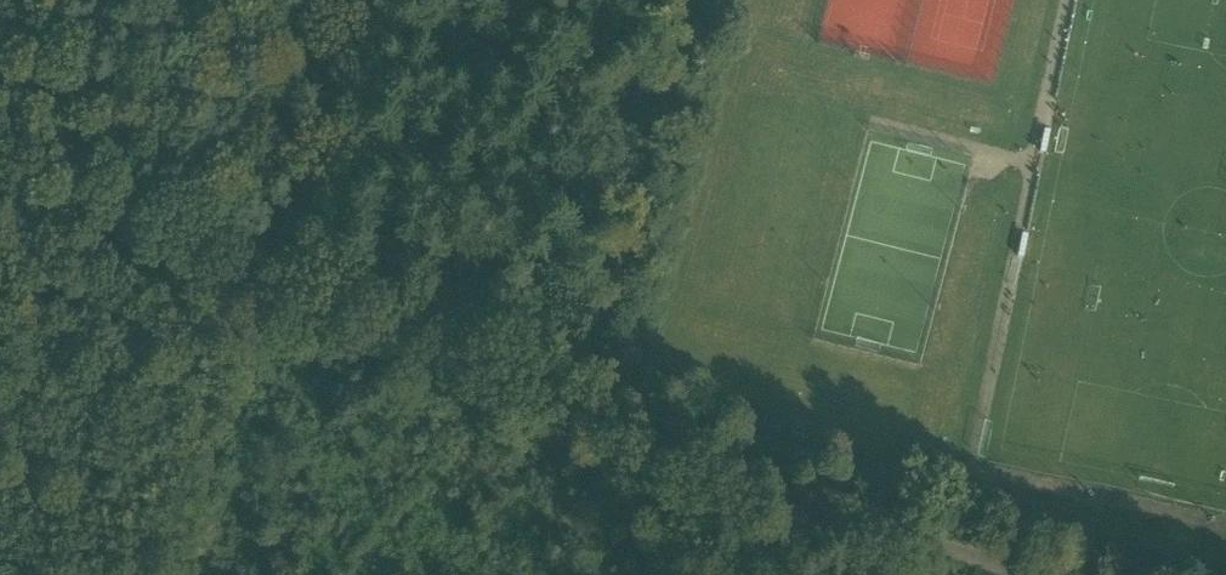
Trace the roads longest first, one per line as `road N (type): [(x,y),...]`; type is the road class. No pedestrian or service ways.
road 1 (track): [(1017,574),(567,408),(0,217)]

